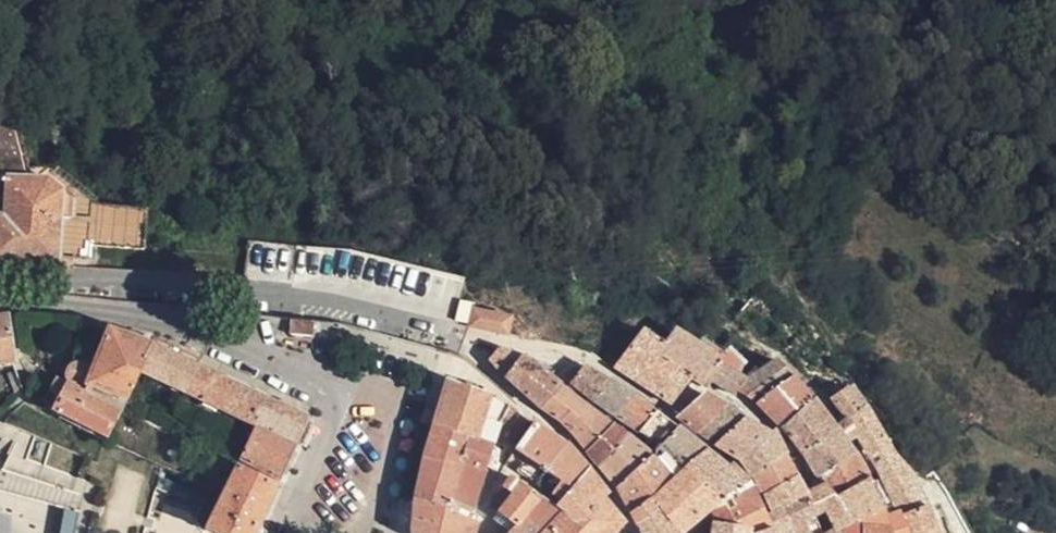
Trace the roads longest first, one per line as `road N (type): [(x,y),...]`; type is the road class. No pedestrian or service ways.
road 1 (residential): [(0,276),(293,290),(379,306),(456,336)]
road 2 (residential): [(0,302),(134,315),(333,383)]
road 3 (residential): [(333,383),(335,403),(293,514),(303,531),(316,532)]
road 4 (residential): [(358,532),(399,411),(393,396)]

